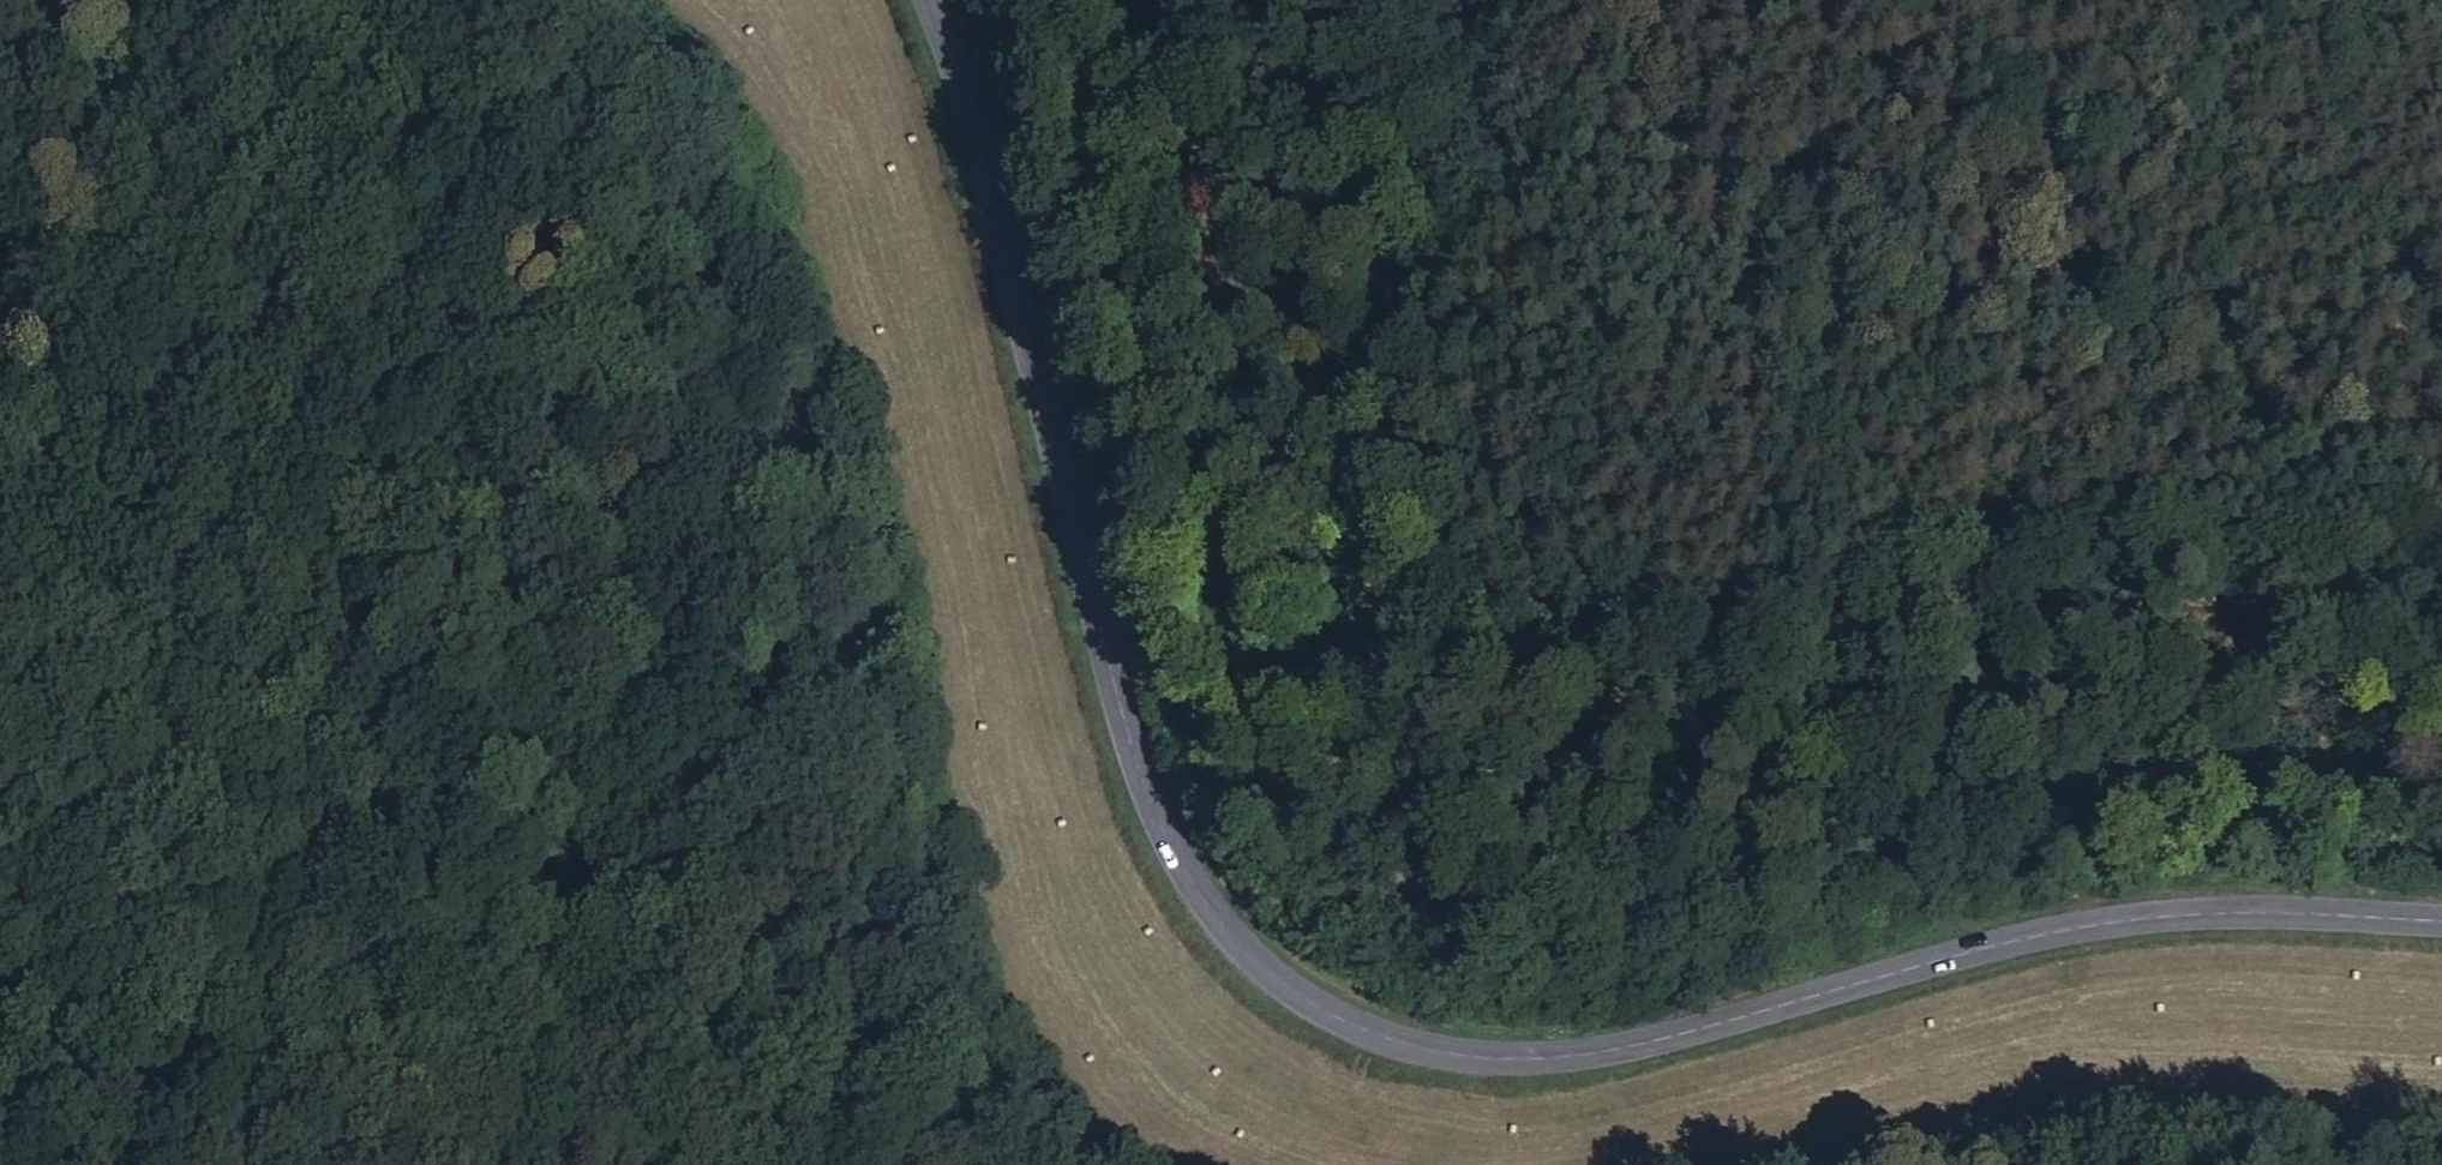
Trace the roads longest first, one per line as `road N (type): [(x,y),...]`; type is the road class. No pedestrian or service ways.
road 1 (tertiary): [(907,0),(1107,708),(1152,817),(1221,931),(1357,1033),(1483,1059),(1586,1052),(1879,980),(2012,933),(2162,908),(2304,907),(2441,917)]
road 2 (track): [(2224,0),(2441,55)]

